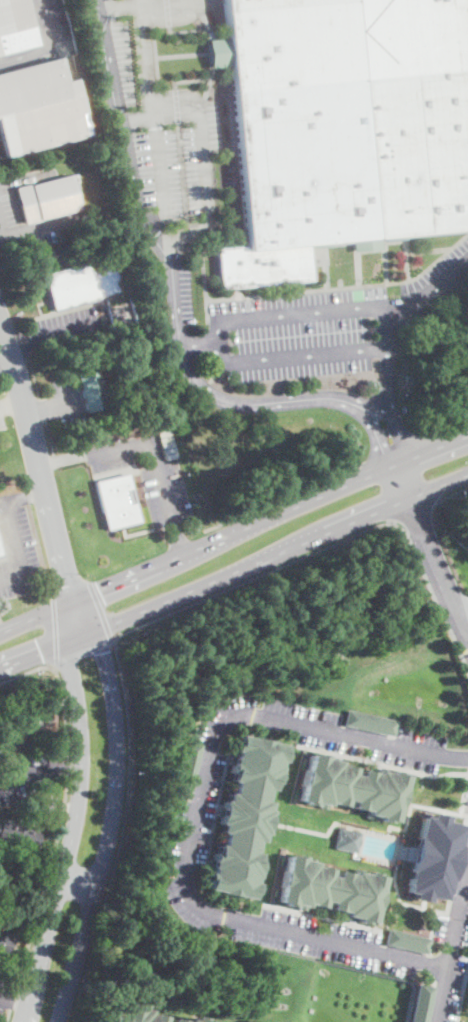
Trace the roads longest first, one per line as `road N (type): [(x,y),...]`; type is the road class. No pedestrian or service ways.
road 1 (residential): [(467,759),(236,712),(217,729),(180,885),(198,910),(449,967)]
road 2 (primary): [(467,435),(0,634)]
road 3 (primary): [(0,668),(467,475)]
road 4 (tertiary): [(59,1021),(117,781),(111,680),(76,601)]
road 5 (tertiary): [(76,601),(71,665),(82,787),(22,1021)]
road 6 (tertiary): [(76,601),(0,316)]
road 7 (residential): [(436,1021),(467,895)]
road 8 (residential): [(457,614),(409,499)]

